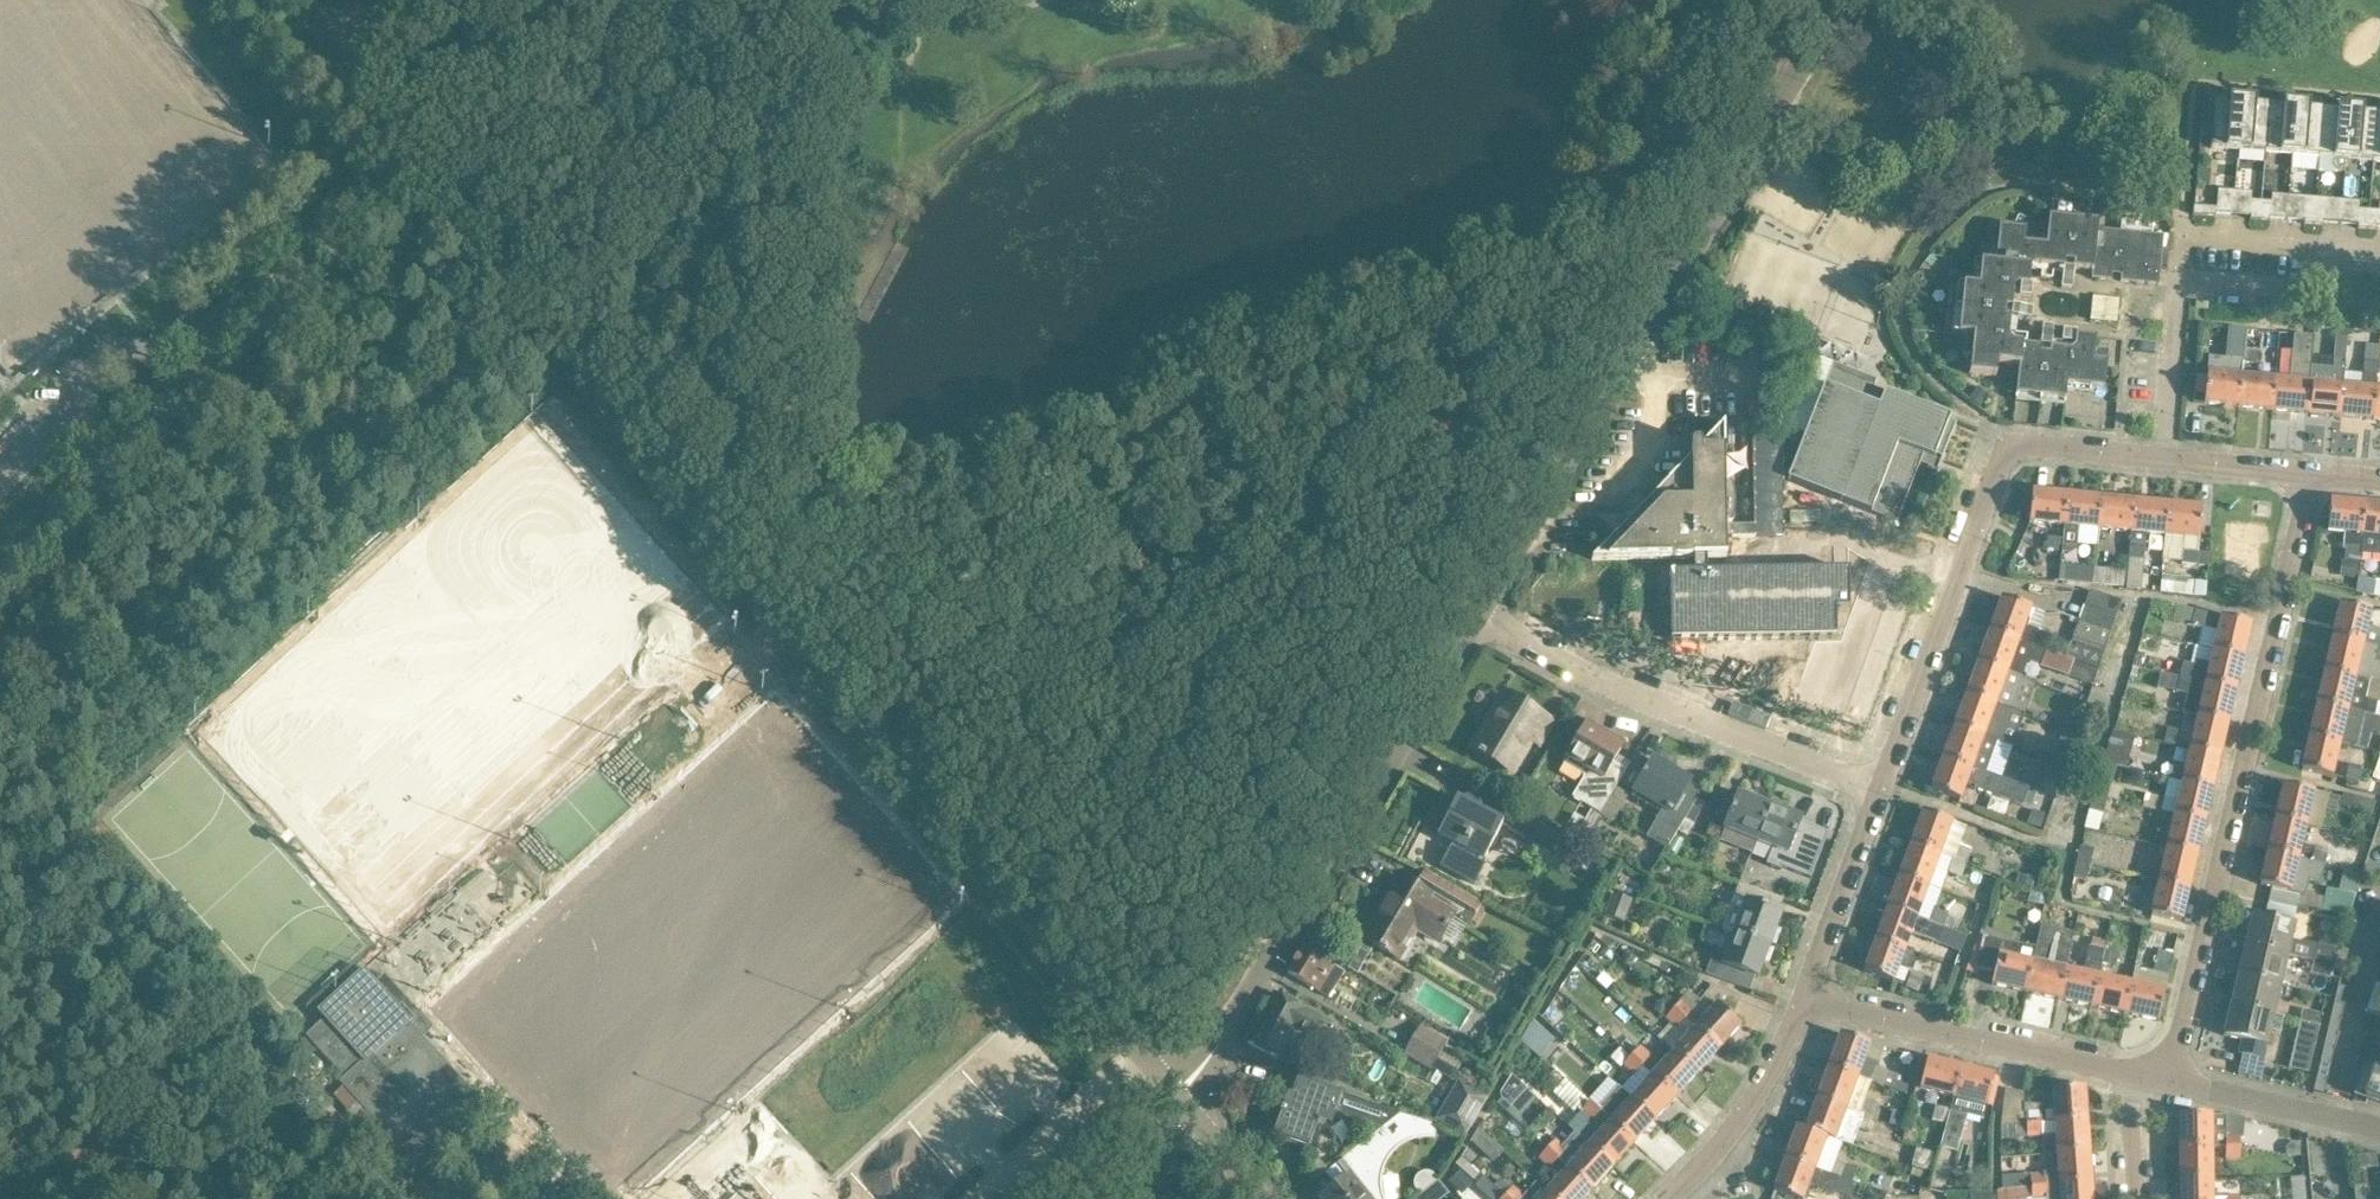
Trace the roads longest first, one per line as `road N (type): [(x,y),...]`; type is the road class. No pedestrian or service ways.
road 1 (unclassified): [(1180,1101),(416,147)]
road 2 (residential): [(1474,613),(1838,0)]
road 3 (residential): [(2171,1079),(2309,474)]
road 4 (unclassified): [(0,586),(416,147)]
road 5 (residential): [(1180,1101),(1474,613)]
road 6 (residential): [(1879,790),(2010,450),(2163,459)]
road 7 (unclassified): [(1879,790),(1634,694),(1474,613)]
road 8 (residential): [(2138,1074),(1802,999)]
road 9 (residential): [(2379,251),(2336,247),(2323,262),(2319,295),(2180,285)]
road 10 (residential): [(1802,999),(1879,790)]
road 11 (residential): [(2379,1129),(2171,1079)]
road 12 (residential): [(1691,1178),(1775,1065),(1802,999)]
road 13 (unclassified): [(550,1198),(496,1101),(434,1034)]
road 14 (residential): [(2163,459),(2180,285)]
road 15 (residential): [(2163,459),(2309,474)]
road 16 (unclassified): [(1180,1101),(1088,1198)]
road 17 (unclassified): [(1259,1198),(1180,1101)]
road 18 (residential): [(2137,1198),(2130,1120),(2138,1074)]

